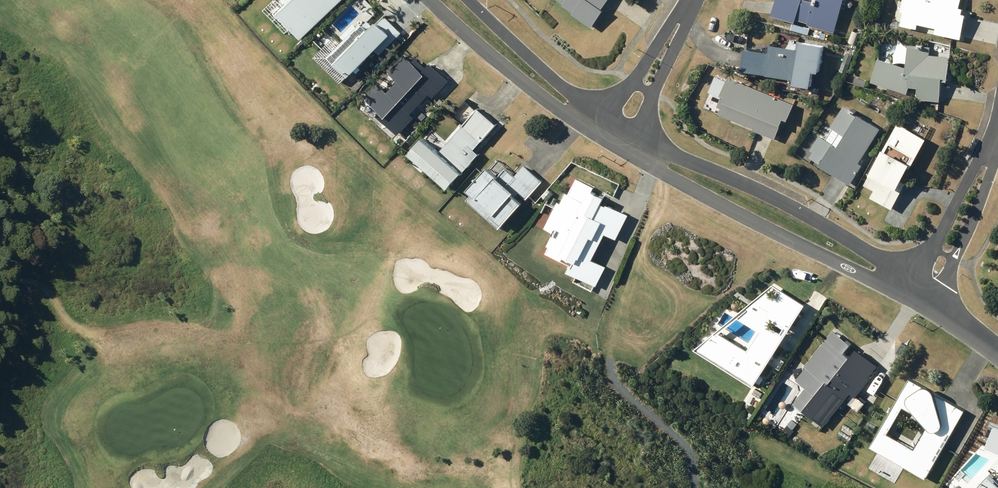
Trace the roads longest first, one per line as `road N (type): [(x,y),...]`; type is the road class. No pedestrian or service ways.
road 1 (residential): [(618,136),(923,298)]
road 2 (residential): [(451,0),(565,102),(618,136)]
road 3 (residential): [(997,129),(923,298)]
road 4 (residential): [(618,136),(690,0)]

